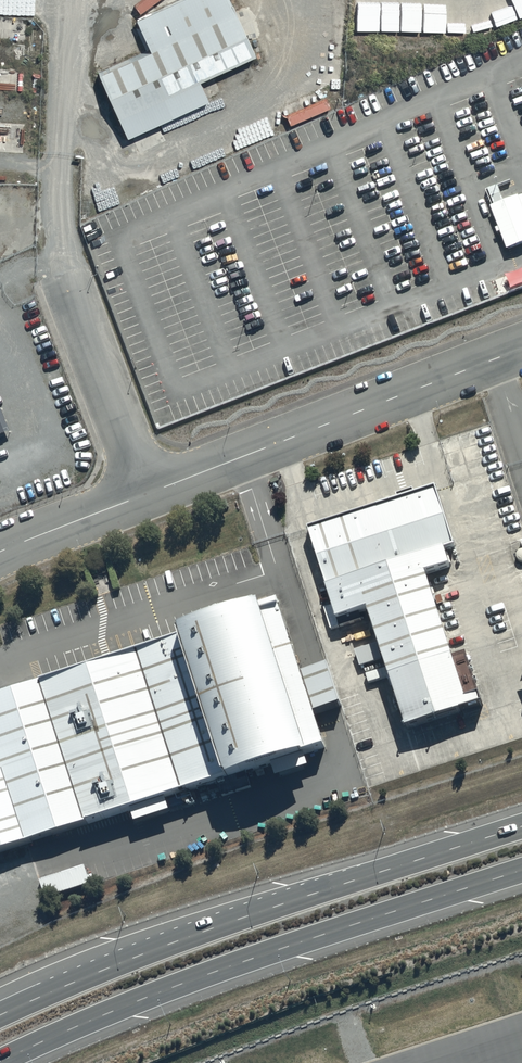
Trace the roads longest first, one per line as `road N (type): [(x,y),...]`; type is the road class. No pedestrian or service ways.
road 1 (trunk): [(521,870),(211,973),(0,1062)]
road 2 (tertiary): [(147,494),(521,352)]
road 3 (trunk): [(230,922),(521,828)]
road 4 (trunk): [(0,1016),(230,922)]
road 5 (trunk): [(0,994),(230,922)]
road 6 (unclassified): [(147,494),(66,275)]
road 7 (tertiary): [(0,552),(147,494)]

